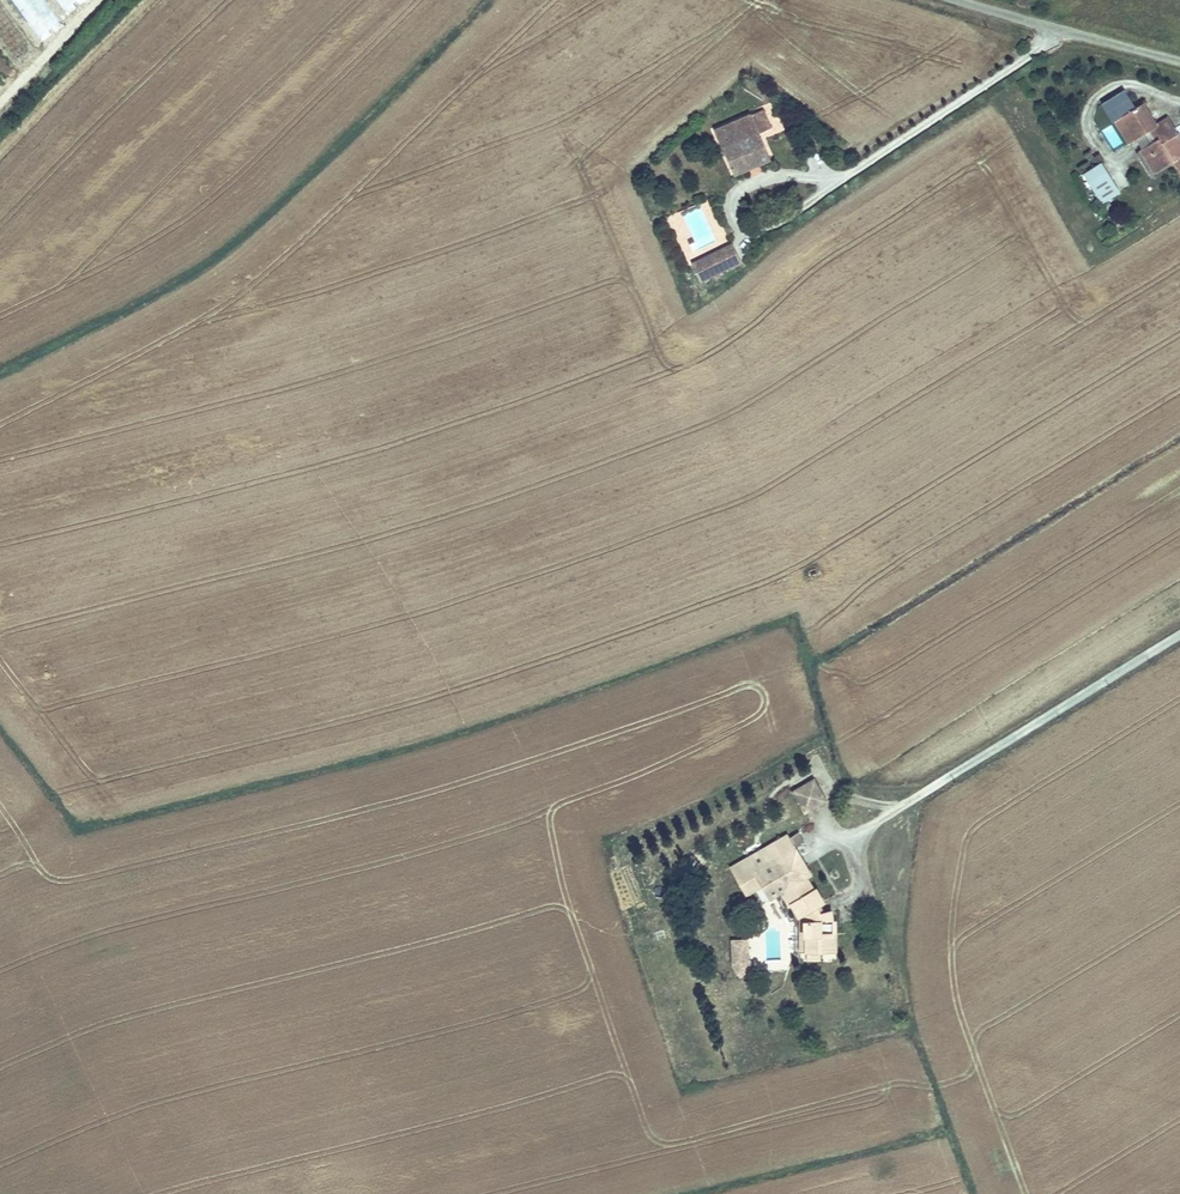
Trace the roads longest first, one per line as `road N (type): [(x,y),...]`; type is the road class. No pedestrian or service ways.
road 1 (residential): [(958,0),(1179,62)]
road 2 (track): [(98,0),(0,106)]

